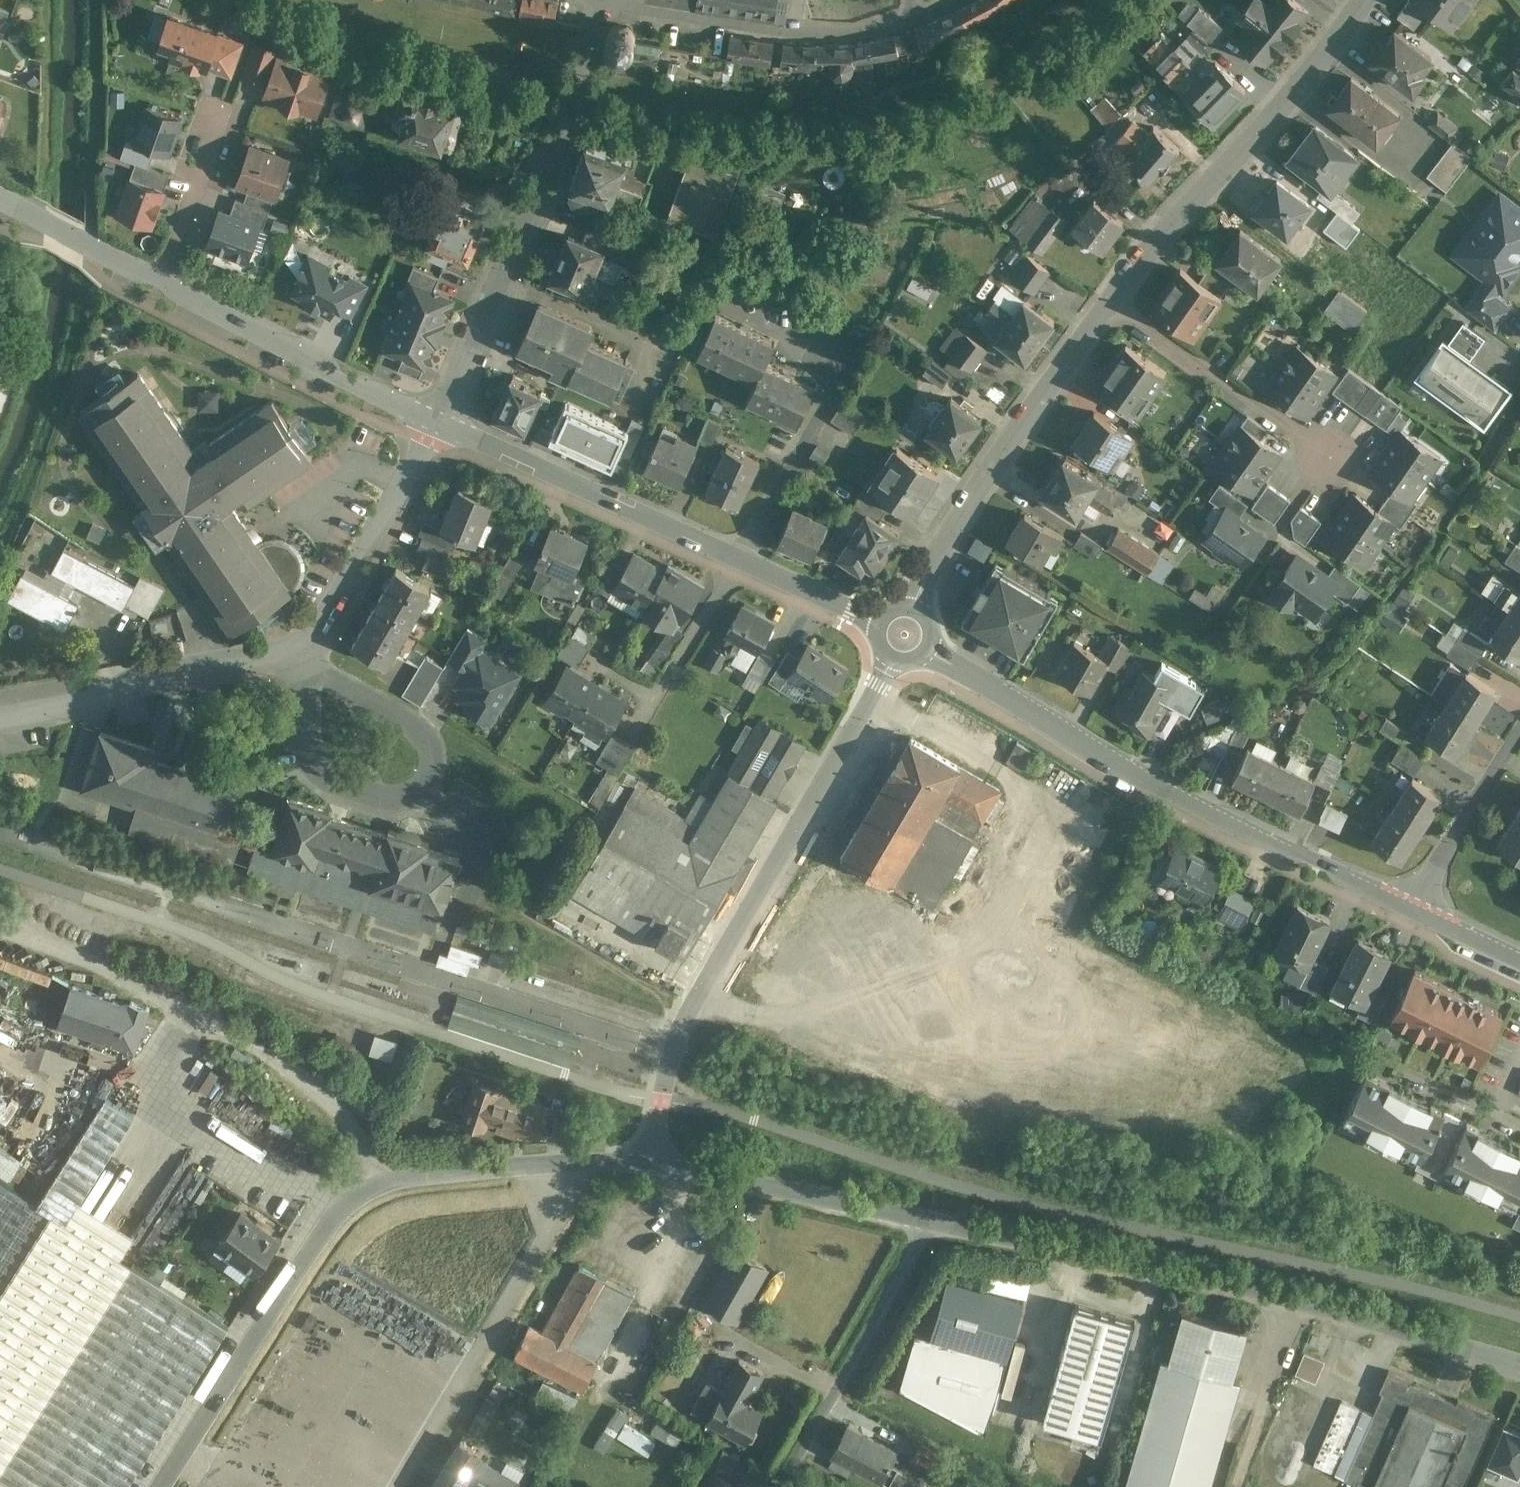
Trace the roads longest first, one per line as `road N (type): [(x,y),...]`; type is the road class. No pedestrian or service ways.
road 1 (residential): [(1519,1371),(1341,1307),(938,1218)]
road 2 (residential): [(442,425),(307,641),(147,673),(92,696),(0,715)]
road 3 (residential): [(643,1165),(384,1178),(343,1211),(205,1415)]
road 4 (residential): [(700,986),(991,1097),(1066,957)]
road 5 (residential): [(700,986),(900,638)]
road 6 (residential): [(1104,304),(1320,65),(1363,0)]
road 7 (residential): [(900,638),(917,576),(1104,304)]
road 8 (residential): [(570,107),(442,425)]
road 9 (residential): [(742,557),(442,425)]
road 10 (residential): [(168,277),(442,425)]
road 11 (residential): [(780,1486),(938,1218)]
road 12 (residential): [(938,1218),(643,1165)]
road 13 (residential): [(1335,1088),(1066,957)]
road 14 (residential): [(1161,780),(900,638)]
road 15 (residential): [(910,16),(786,26),(623,0)]
road 16 (residential): [(1104,304),(1333,463)]
road 17 (residential): [(1408,908),(1161,780)]
road 18 (residential): [(742,557),(832,389),(829,352)]
road 19 (residential): [(1519,732),(1408,908)]
road 20 (residential): [(1066,957),(1161,780)]
road 21 (residential): [(168,277),(233,90)]
road 22 (residential): [(0,193),(168,277)]
road 23 (residential): [(900,638),(742,557)]
road 24 (residential): [(1519,1123),(1398,1062)]
road 25 (residential): [(676,1043),(643,1165)]
road 26 (residential): [(1519,961),(1408,908)]

